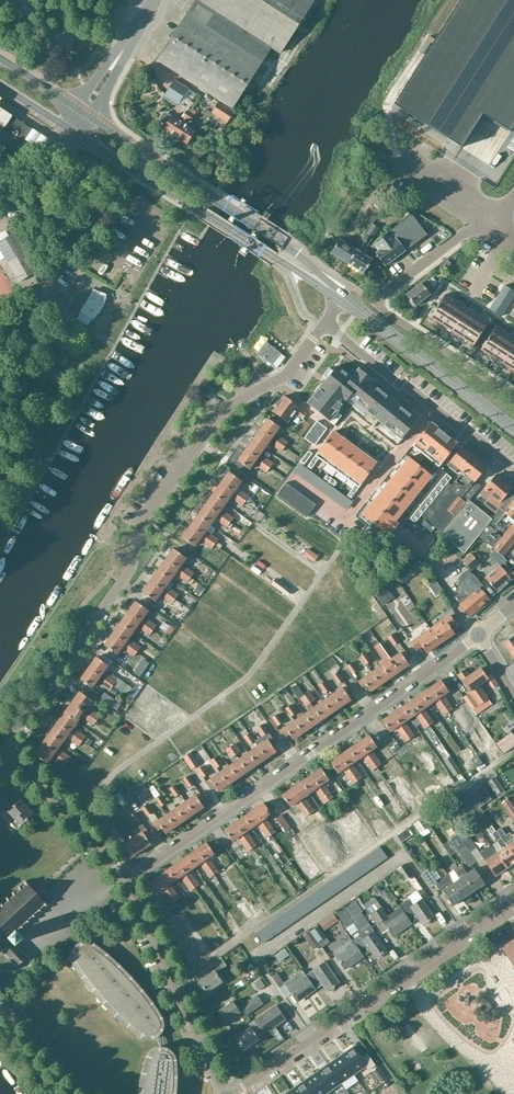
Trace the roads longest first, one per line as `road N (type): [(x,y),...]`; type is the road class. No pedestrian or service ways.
road 1 (residential): [(126,881),(8,751),(130,571),(136,523),(216,409),(283,378),(323,324)]
road 2 (residential): [(126,881),(479,637)]
road 3 (residential): [(232,1093),(513,901)]
road 4 (tertiary): [(71,129),(342,297)]
road 5 (tertiary): [(342,297),(293,251),(89,118)]
road 6 (unclassified): [(513,391),(374,302),(484,224)]
road 7 (residential): [(222,1093),(126,881)]
road 8 (tertiary): [(513,430),(342,297)]
road 9 (residential): [(290,477),(347,518),(432,407)]
road 10 (residential): [(432,407),(323,324)]

